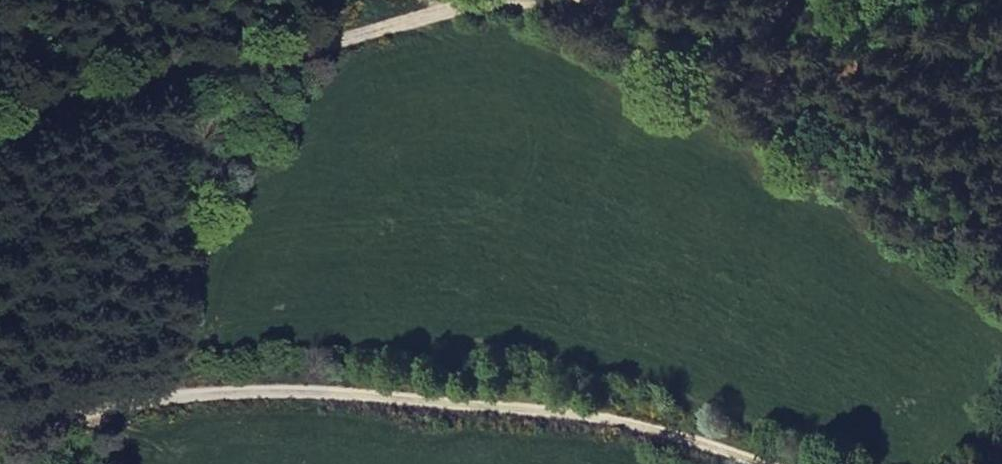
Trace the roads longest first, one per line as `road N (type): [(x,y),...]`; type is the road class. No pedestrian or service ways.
road 1 (track): [(0,444),(138,401),(316,395),(644,449),(676,463)]
road 2 (track): [(601,0),(48,135),(0,159)]

